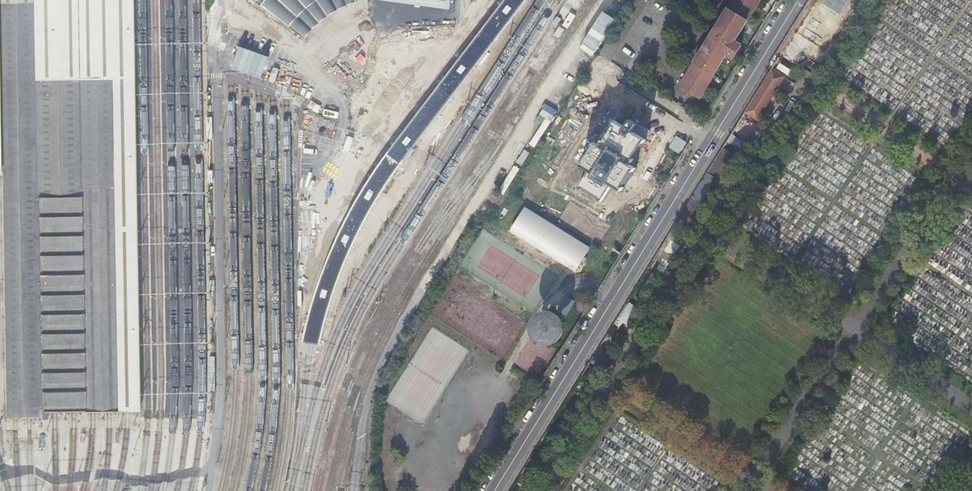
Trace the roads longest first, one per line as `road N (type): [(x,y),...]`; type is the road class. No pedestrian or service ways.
road 1 (tertiary): [(513,455),(797,0)]

